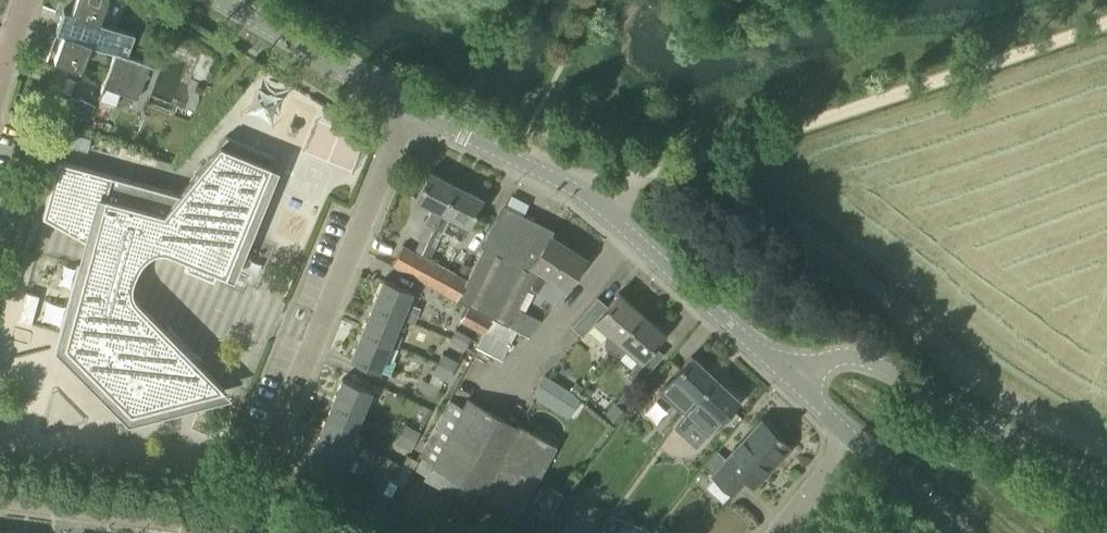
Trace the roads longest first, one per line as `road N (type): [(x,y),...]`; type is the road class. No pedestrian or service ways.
road 1 (track): [(598,204),(1106,25)]
road 2 (tertiary): [(797,383),(598,204),(410,111)]
road 3 (residential): [(232,530),(410,111)]
road 4 (tertiary): [(1106,482),(857,355),(824,360),(797,383)]
road 5 (residential): [(232,530),(0,495)]
road 6 (tertiary): [(410,111),(215,0)]
road 7 (unclassified): [(957,532),(857,440)]
road 8 (residential): [(857,440),(776,532)]

